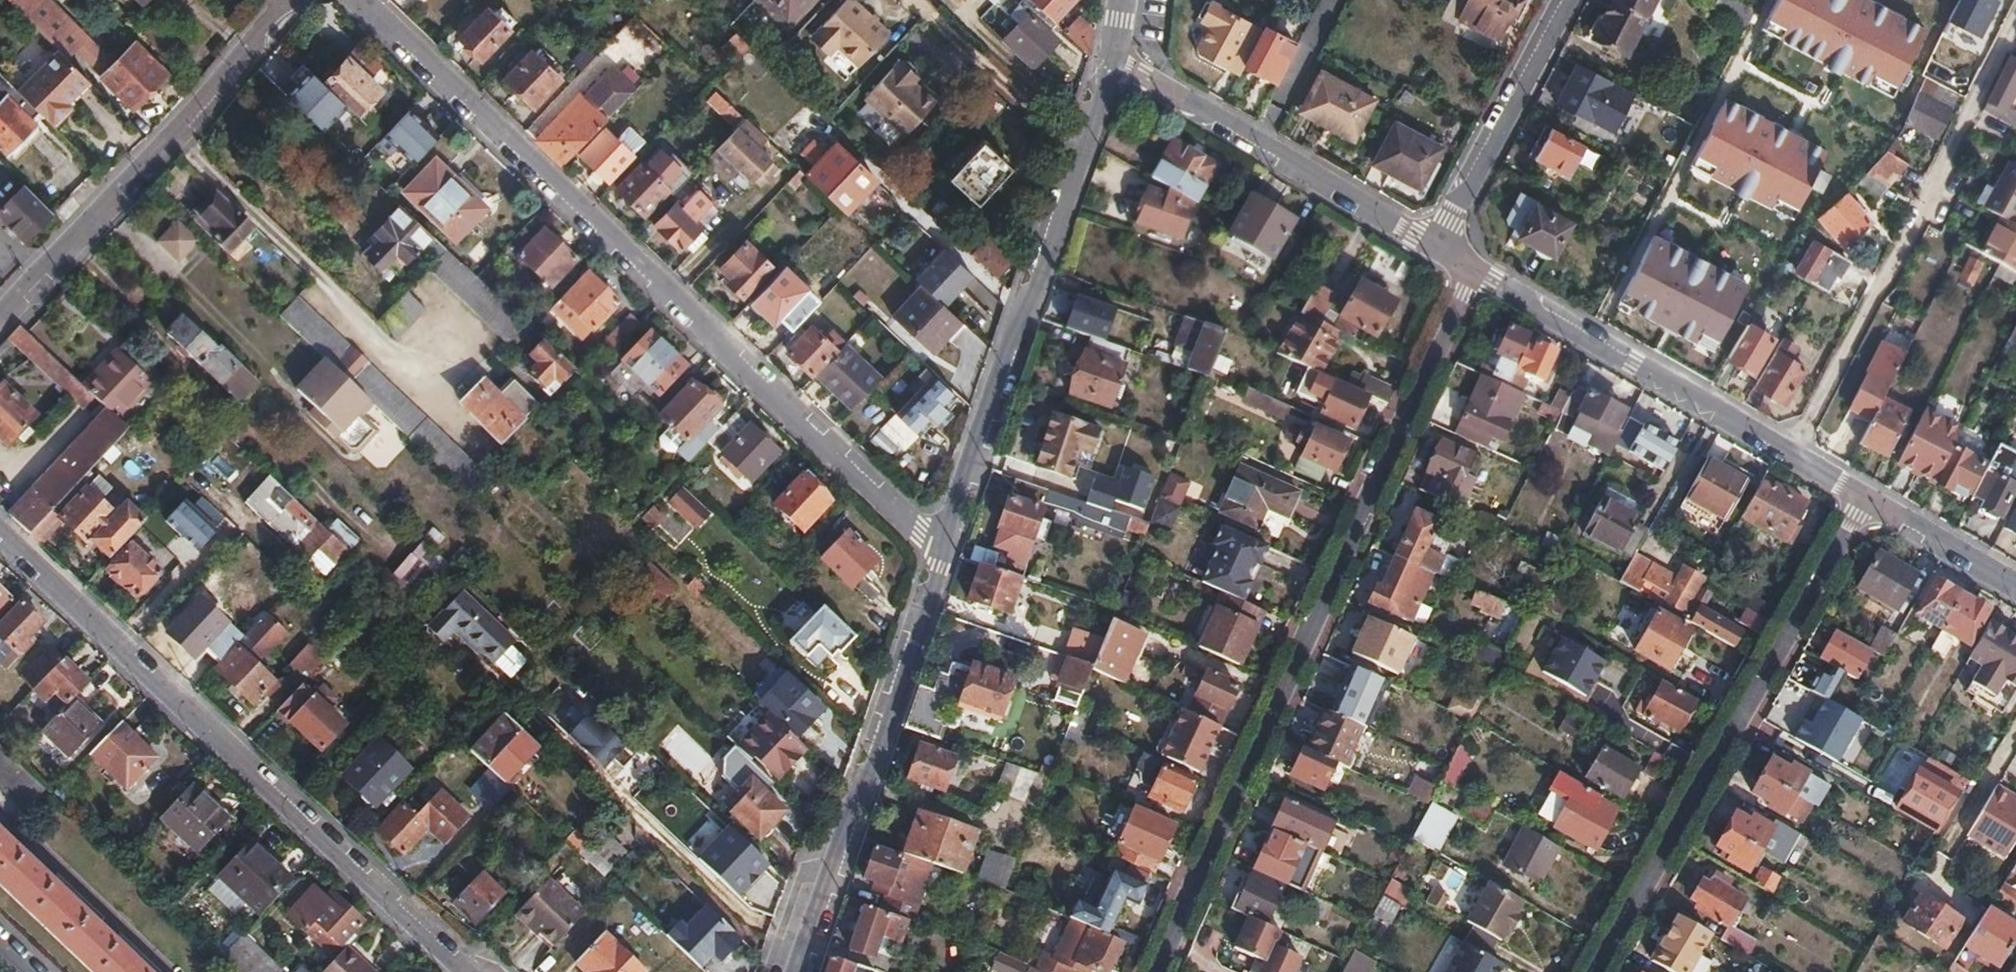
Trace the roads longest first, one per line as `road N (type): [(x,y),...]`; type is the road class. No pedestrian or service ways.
road 1 (residential): [(948,544),(920,529),(358,0)]
road 2 (residential): [(1474,272),(1156,971)]
road 3 (residential): [(468,971),(0,534)]
road 4 (residential): [(1587,971),(1849,501)]
road 5 (residential): [(948,544),(1115,66)]
road 6 (unclassified): [(1787,461),(2015,20)]
road 7 (residential): [(798,971),(948,544)]
road 8 (residential): [(291,0),(162,150),(0,318)]
road 9 (residential): [(1115,66),(1436,249)]
road 10 (residential): [(1474,272),(1787,461)]
road 11 (residential): [(1436,249),(1570,0)]
road 12 (residential): [(1849,501),(2015,597)]

